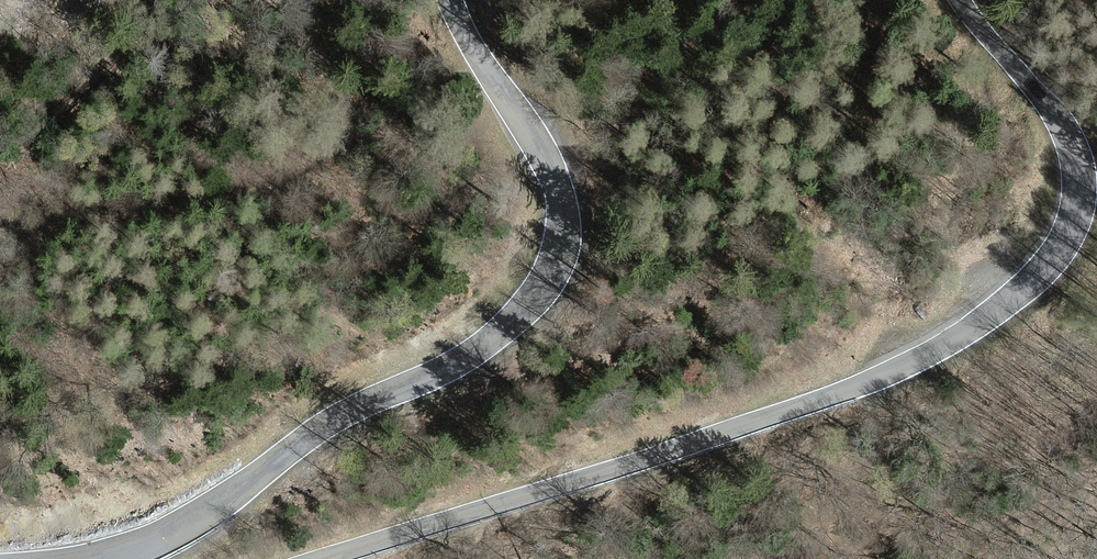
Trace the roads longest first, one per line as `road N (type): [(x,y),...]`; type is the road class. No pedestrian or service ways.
road 1 (unclassified): [(959,0),(1058,118),(1077,159),(1076,213),(1064,241),(1017,296),(883,377),(324,558)]
road 2 (unclassified): [(116,558),(187,524),(330,421),(465,359),(550,282),(566,234),(560,190),(450,0)]

